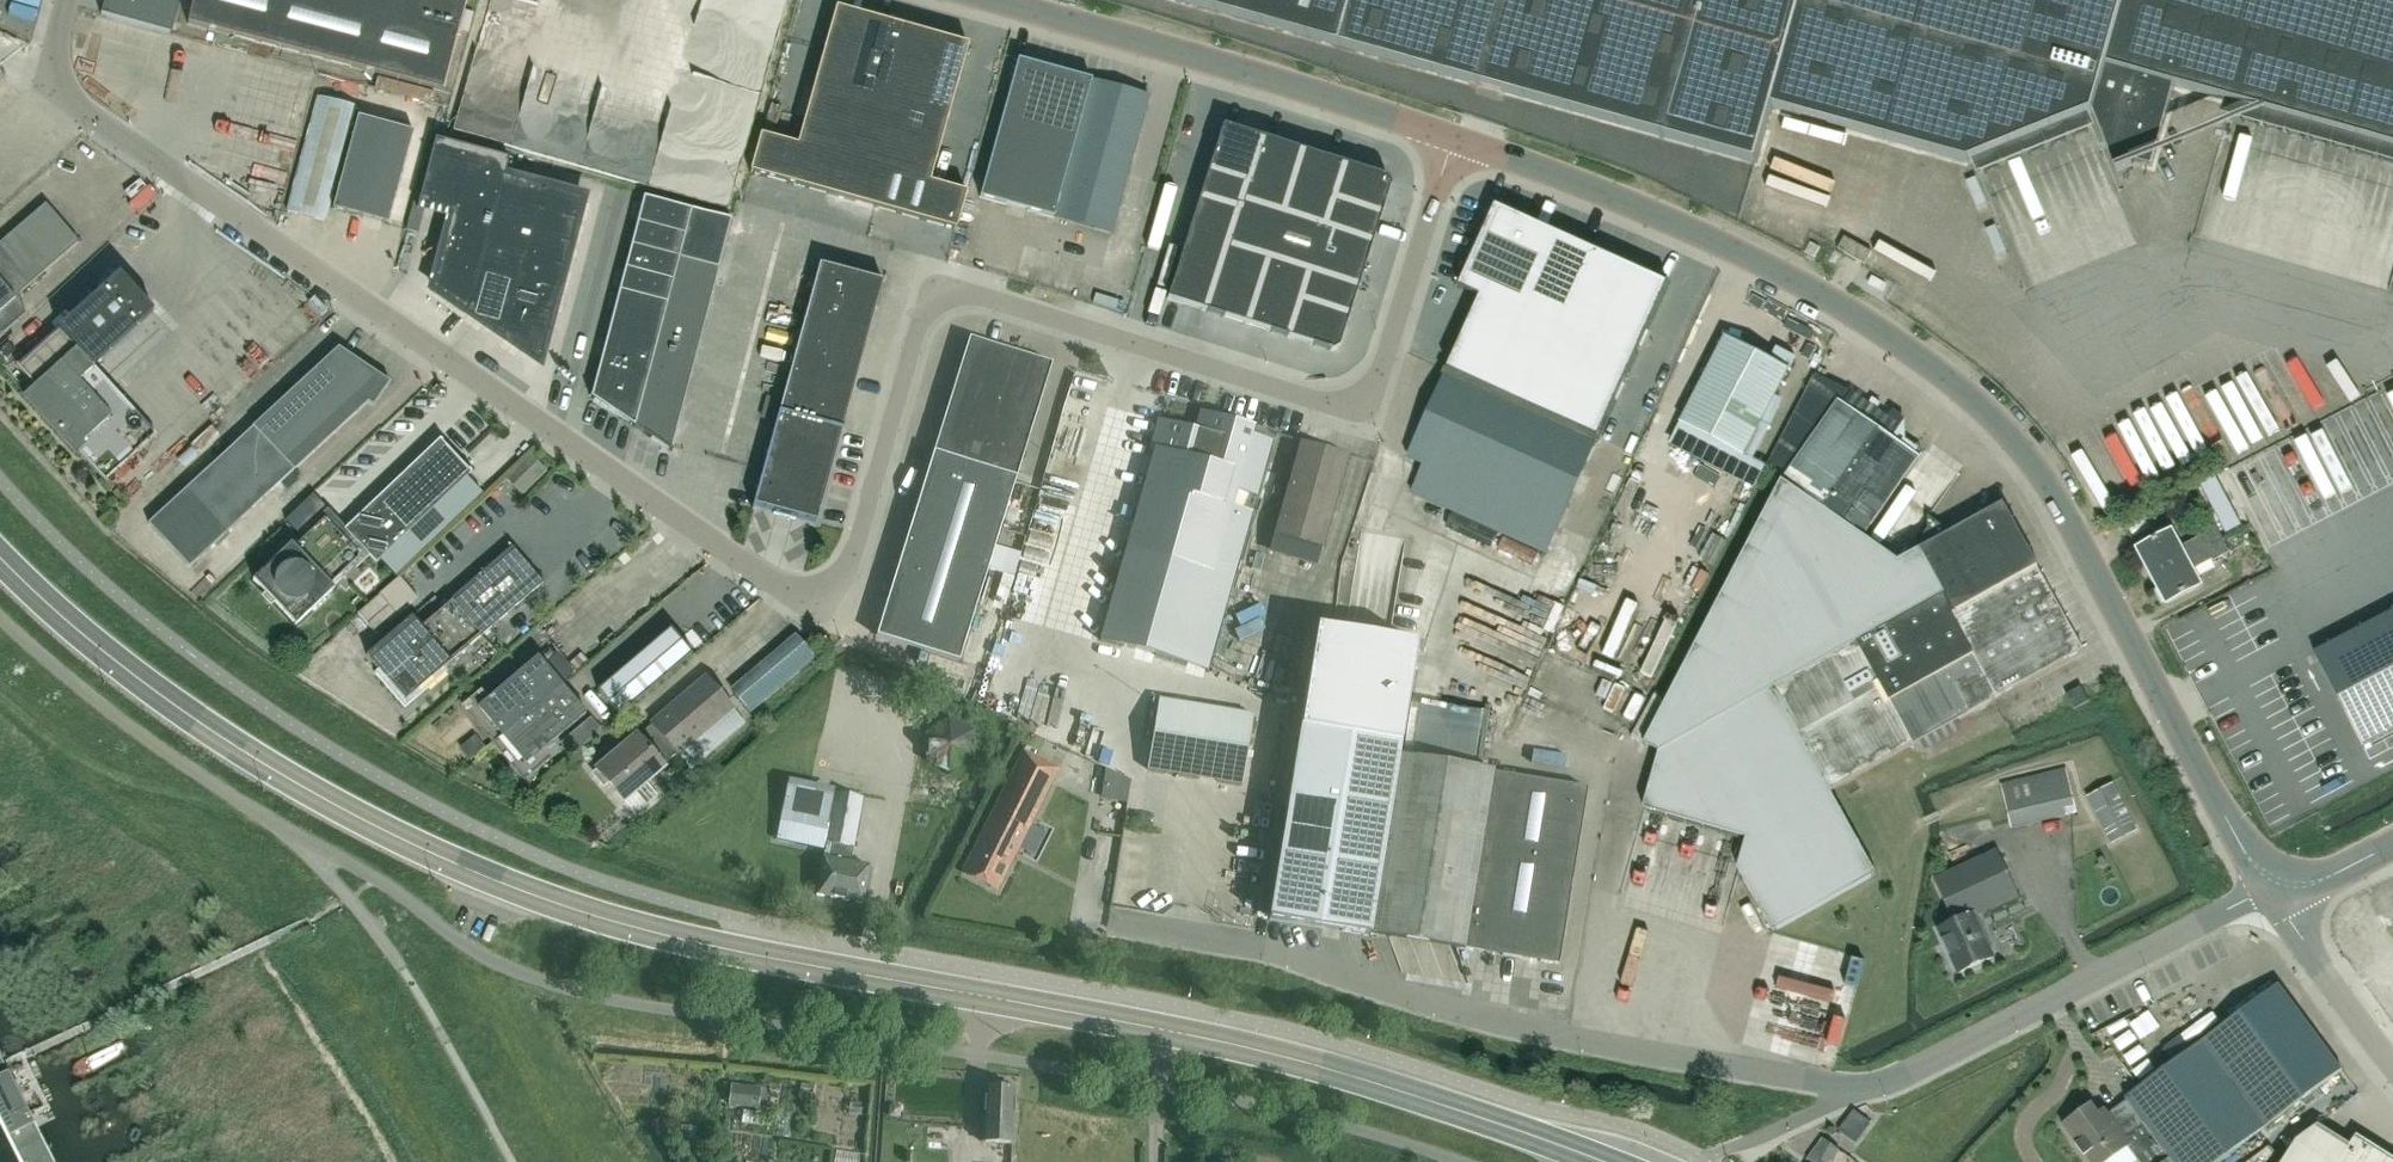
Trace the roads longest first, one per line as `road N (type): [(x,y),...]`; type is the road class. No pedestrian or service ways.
road 1 (unclassified): [(1452,138),(1380,373),(1354,401),(1325,403),(966,288),(944,289),(928,303),(853,568),(834,600),(804,605),(41,83),(62,0)]
road 2 (secondary): [(1608,1161),(1397,1086),(1257,1048),(795,962),(544,899),(316,793),(192,716),(62,617),(0,557)]
road 3 (unclassified): [(2267,897),(2029,458),(1939,372),(1777,272),(1586,186),(1452,138)]
road 4 (unclassified): [(1854,1095),(1816,1080),(1493,1021),(1256,947)]
road 5 (unclassified): [(1452,138),(1000,0)]
road 6 (unclassified): [(1854,1095),(2267,897)]
road 7 (unclassified): [(2267,897),(2364,1046),(2392,1077)]
road 8 (unclassified): [(2267,897),(2392,843)]

